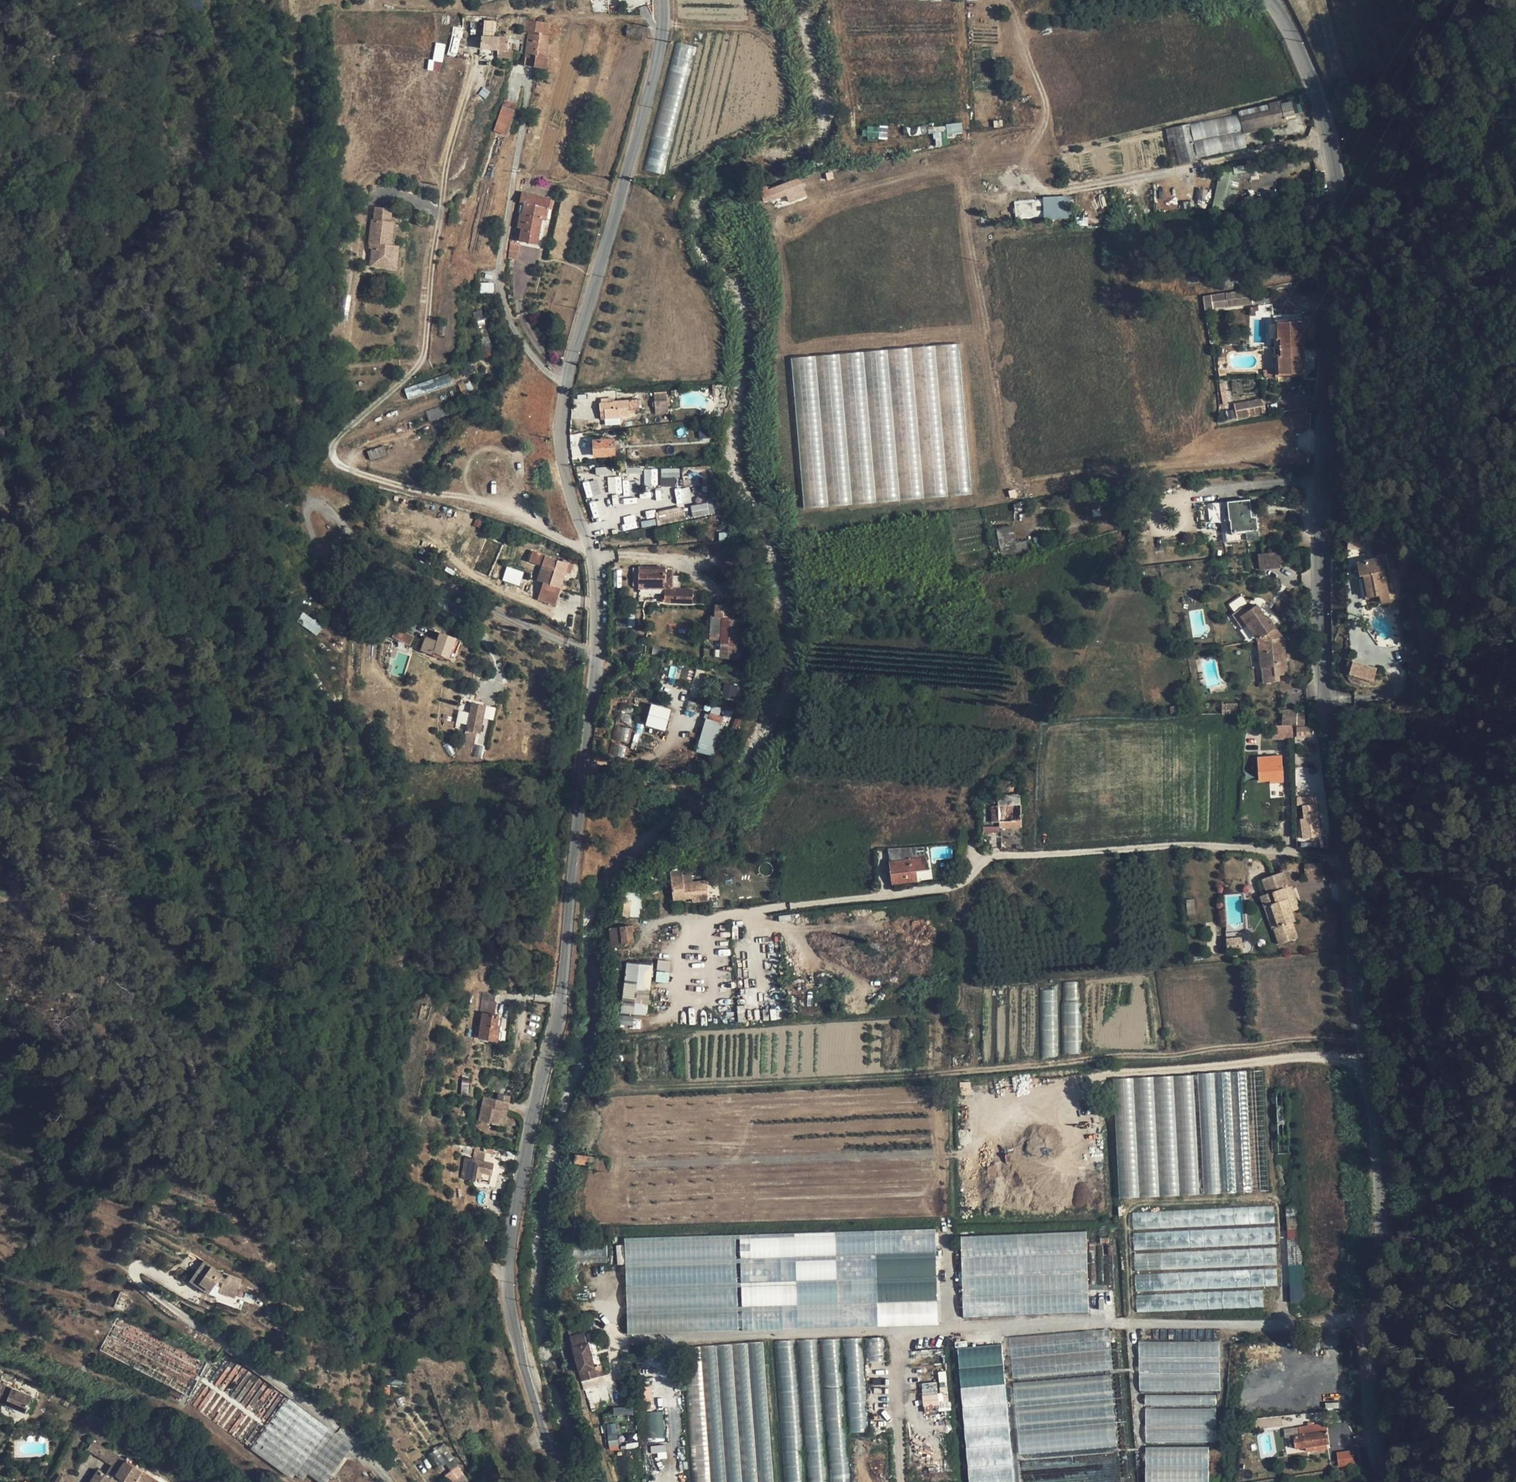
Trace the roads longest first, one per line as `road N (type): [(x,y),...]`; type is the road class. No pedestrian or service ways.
road 1 (unclassified): [(562,1481),(506,1286),(556,1018),(592,711),(592,547),(563,467),(559,430),(660,46),(663,0)]
road 2 (residential): [(1380,1481),(1374,1359),(1380,1172),(1321,643),(1322,390),(1342,220),(1326,112),(1268,0)]
road 3 (track): [(1345,858),(1181,844),(991,857),(961,884),(683,925)]
road 4 (track): [(394,1481),(345,1432),(265,1373)]

